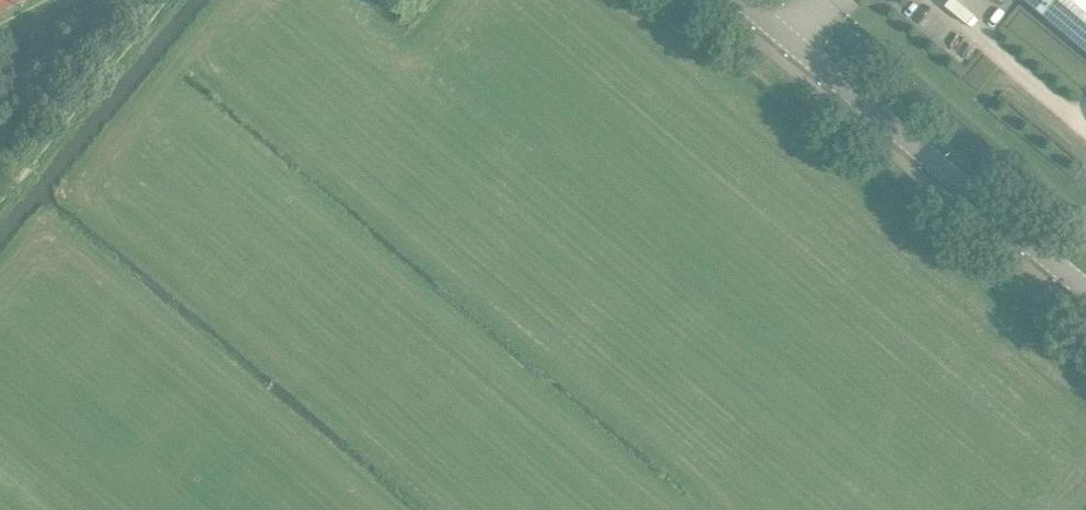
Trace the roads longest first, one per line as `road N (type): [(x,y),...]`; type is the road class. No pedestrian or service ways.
road 1 (tertiary): [(1085,289),(746,0)]

